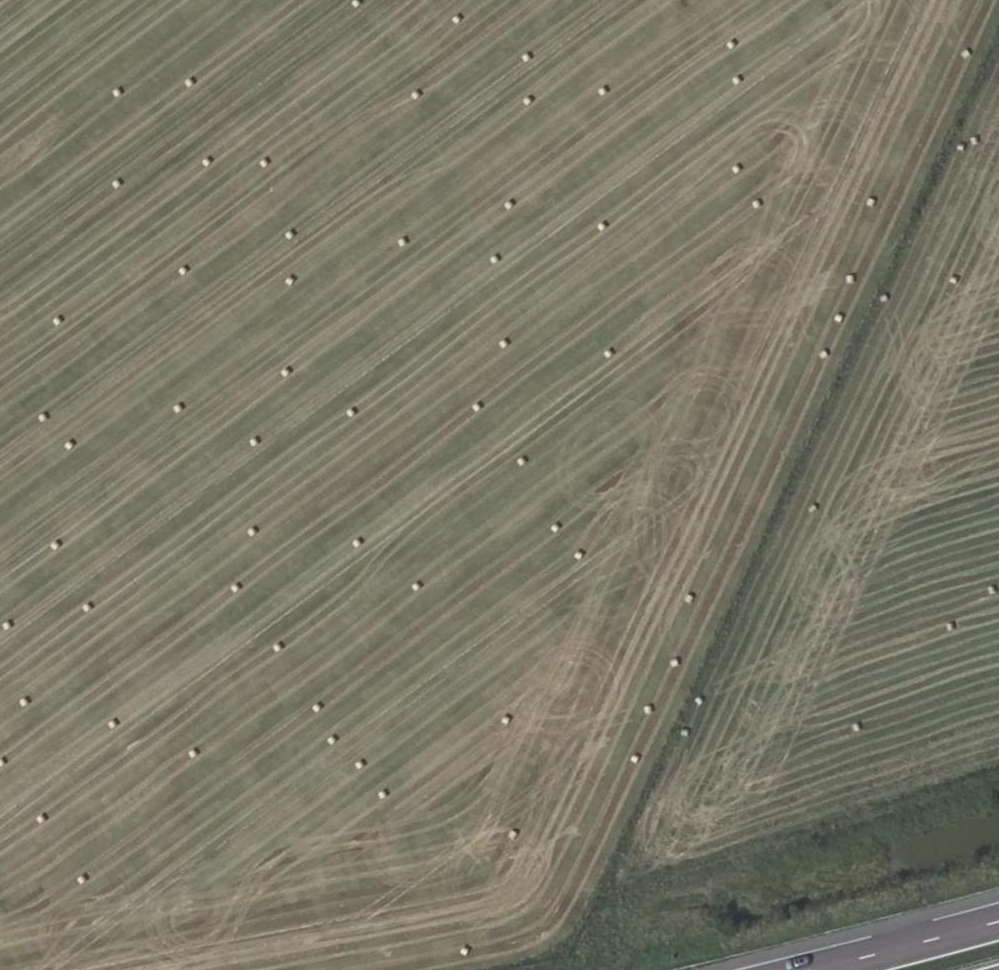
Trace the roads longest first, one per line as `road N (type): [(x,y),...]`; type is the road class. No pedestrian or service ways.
road 1 (motorway): [(998,918),(806,969)]

